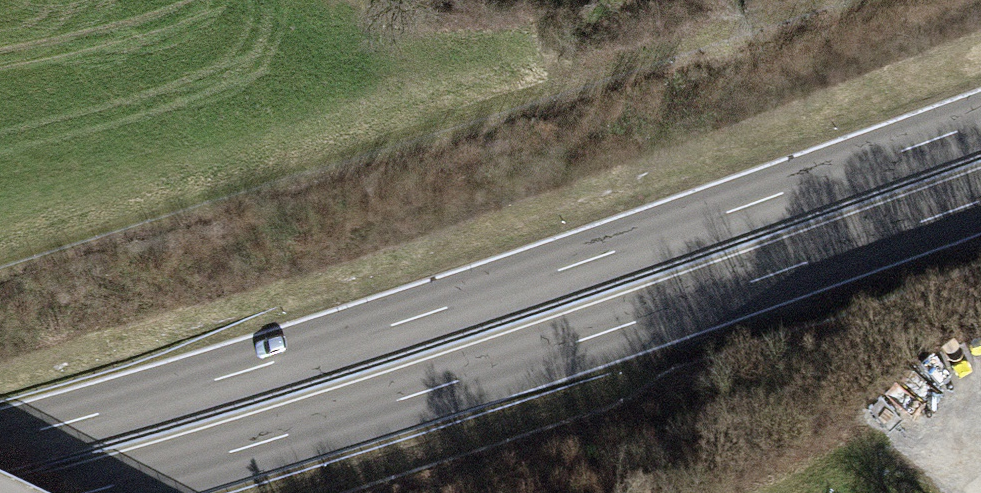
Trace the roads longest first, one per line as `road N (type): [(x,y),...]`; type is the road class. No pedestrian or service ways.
road 1 (trunk): [(980,123),(516,287),(0,442)]
road 2 (trunk): [(92,492),(435,388),(980,201)]
road 3 (track): [(962,492),(943,472),(929,423),(961,368),(980,361)]

